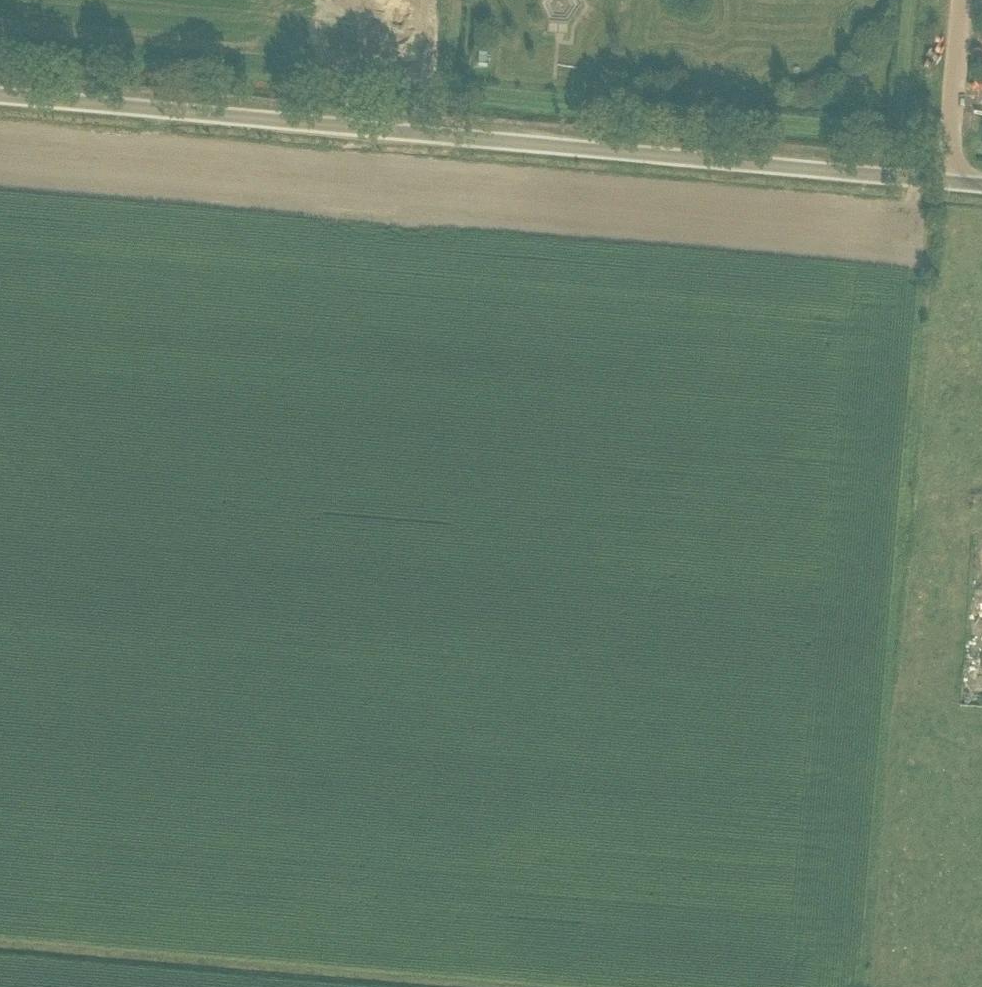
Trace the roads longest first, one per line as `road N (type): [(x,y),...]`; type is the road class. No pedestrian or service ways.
road 1 (unclassified): [(0,94),(981,182)]

